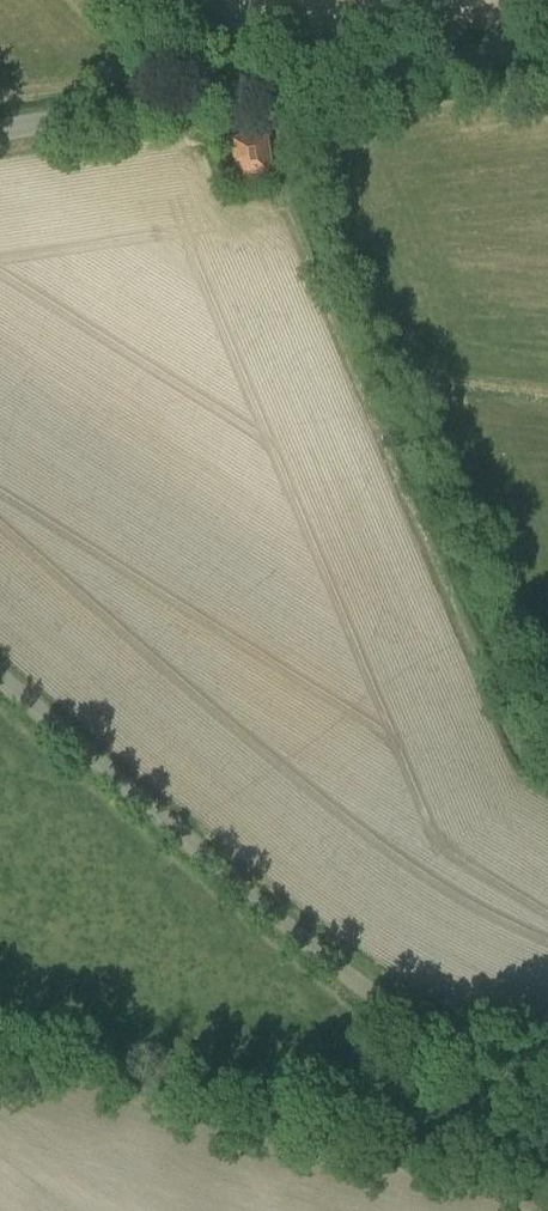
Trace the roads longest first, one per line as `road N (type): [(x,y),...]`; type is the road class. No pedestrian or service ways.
road 1 (unclassified): [(547,1100),(318,955),(0,674)]
road 2 (tertiary): [(0,132),(547,45)]

